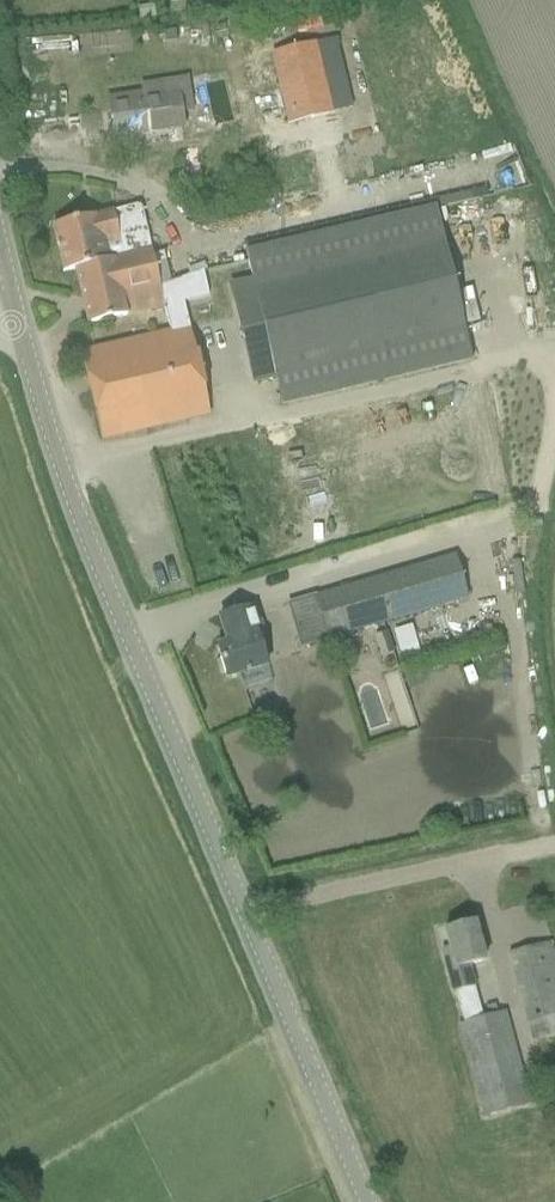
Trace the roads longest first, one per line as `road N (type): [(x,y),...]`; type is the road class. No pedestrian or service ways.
road 1 (tertiary): [(367,1201),(86,534),(18,322)]
road 2 (track): [(244,910),(554,843)]

